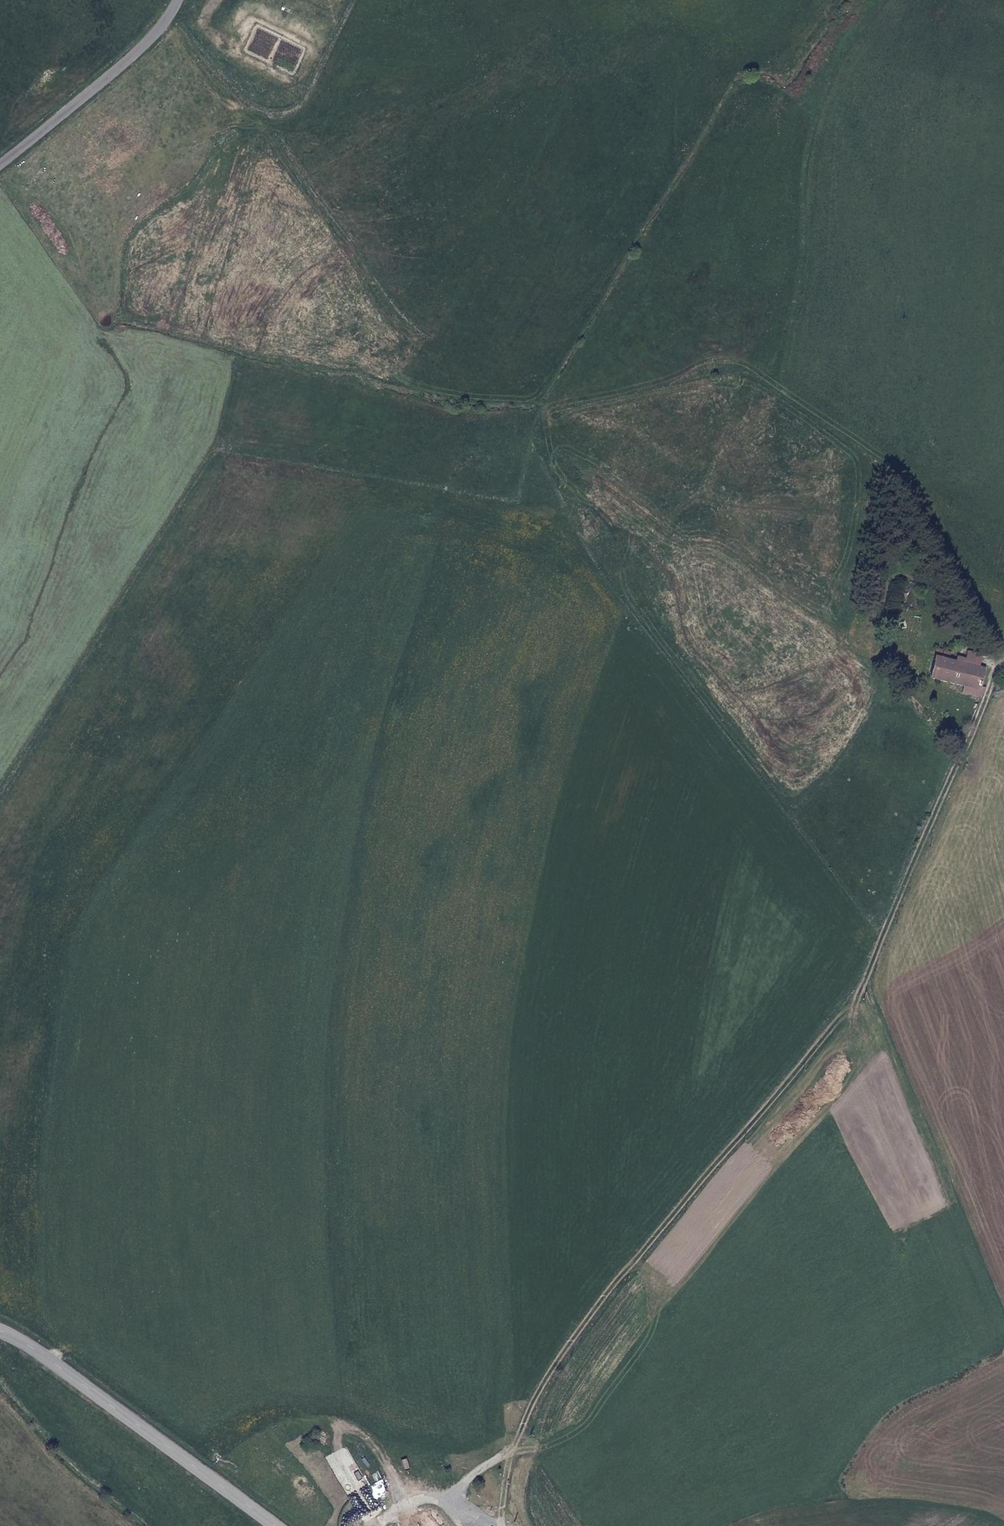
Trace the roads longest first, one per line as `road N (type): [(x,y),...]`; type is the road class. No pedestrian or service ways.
road 1 (track): [(1003,665),(994,668),(895,921),(826,1038),(594,1308),(512,1456),(503,1525)]
road 2 (tertiary): [(0,1333),(275,1525)]
road 3 (unclassified): [(178,0),(169,23),(0,168)]

